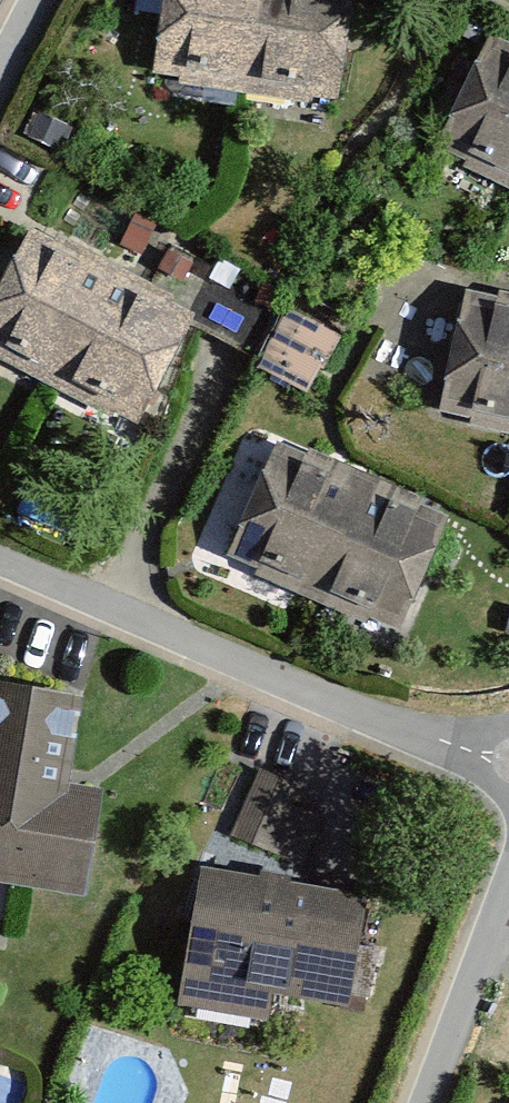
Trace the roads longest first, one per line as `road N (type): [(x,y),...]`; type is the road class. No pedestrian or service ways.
road 1 (residential): [(0,559),(508,766)]
road 2 (residential): [(428,1102),(508,876)]

